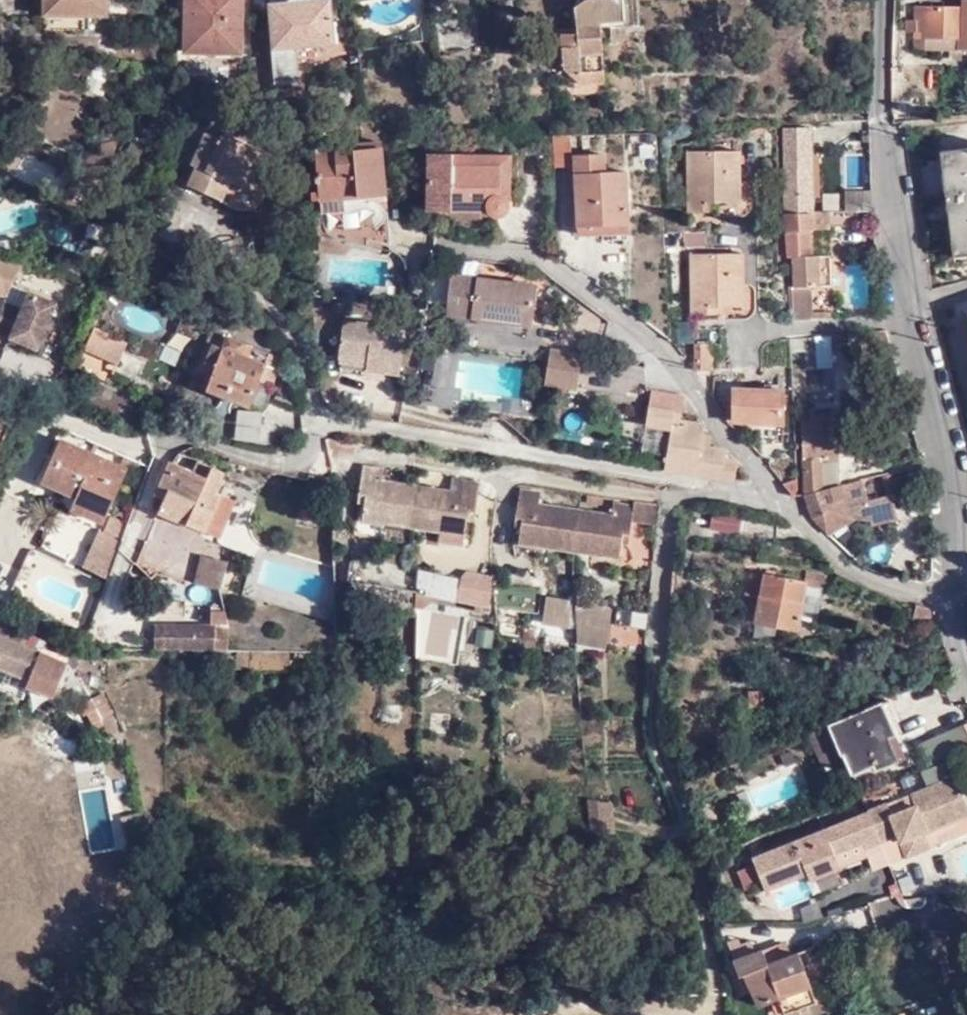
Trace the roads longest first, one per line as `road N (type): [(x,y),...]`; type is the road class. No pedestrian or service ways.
road 1 (residential): [(966,658),(946,479),(882,154),(879,0)]

